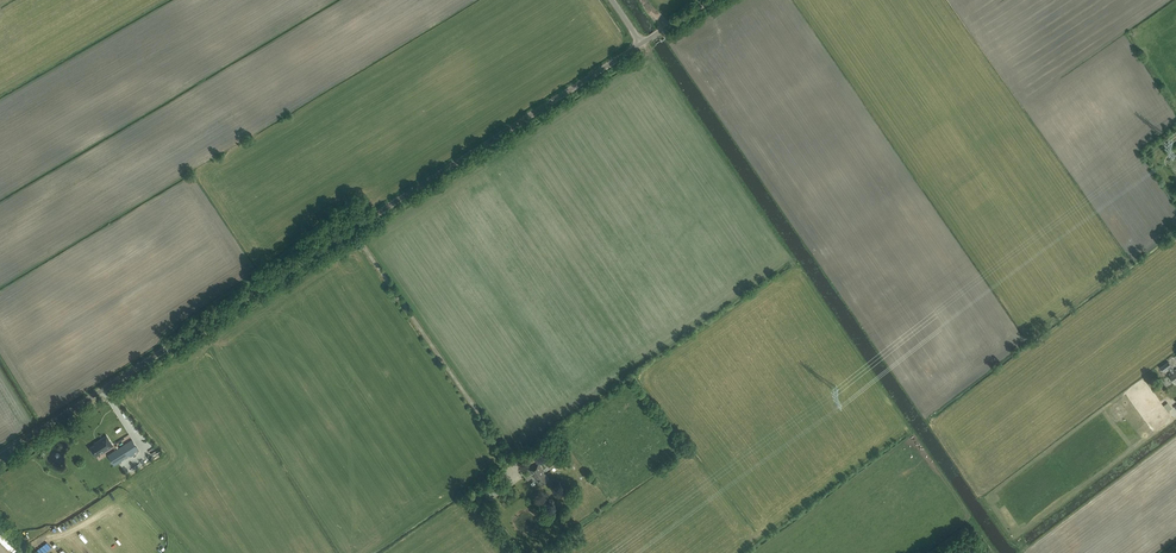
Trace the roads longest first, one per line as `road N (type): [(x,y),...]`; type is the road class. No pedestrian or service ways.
road 1 (unclassified): [(0,456),(352,230)]
road 2 (unclassified): [(352,230),(641,44)]
road 3 (unclassified): [(509,458),(352,230)]

